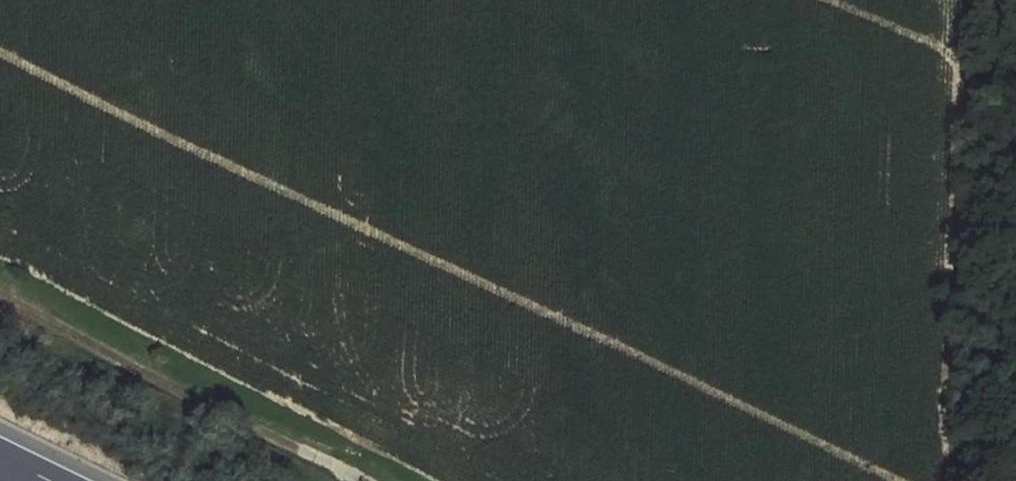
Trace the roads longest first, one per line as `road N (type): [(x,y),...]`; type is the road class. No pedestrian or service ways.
road 1 (track): [(0,294),(366,480)]

